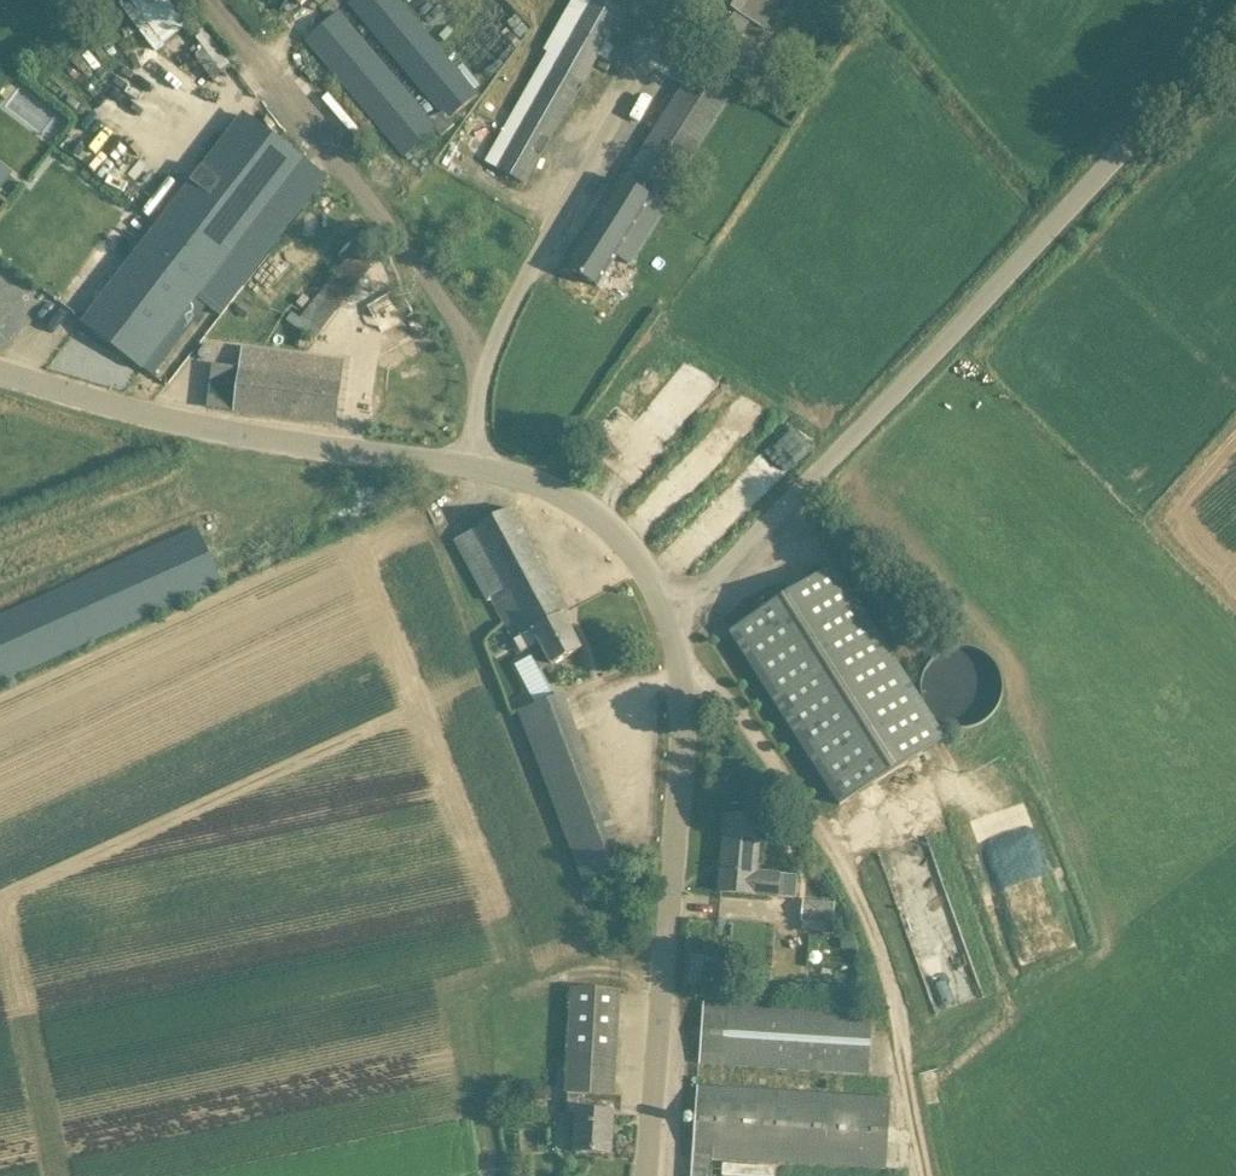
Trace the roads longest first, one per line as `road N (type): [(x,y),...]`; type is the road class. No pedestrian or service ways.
road 1 (unclassified): [(1235,29),(757,538),(694,597),(669,609)]
road 2 (track): [(669,609),(794,794),(893,1003),(930,1175)]
road 3 (unclassified): [(646,1175),(685,695),(669,609)]
road 4 (unclassified): [(467,464),(485,367),(513,296),(683,0)]
road 5 (unclassified): [(467,464),(204,423),(0,365)]
road 6 (track): [(485,367),(444,298),(215,0)]
road 7 (unclassified): [(669,609),(634,552),(590,511),(537,482),(467,464)]

